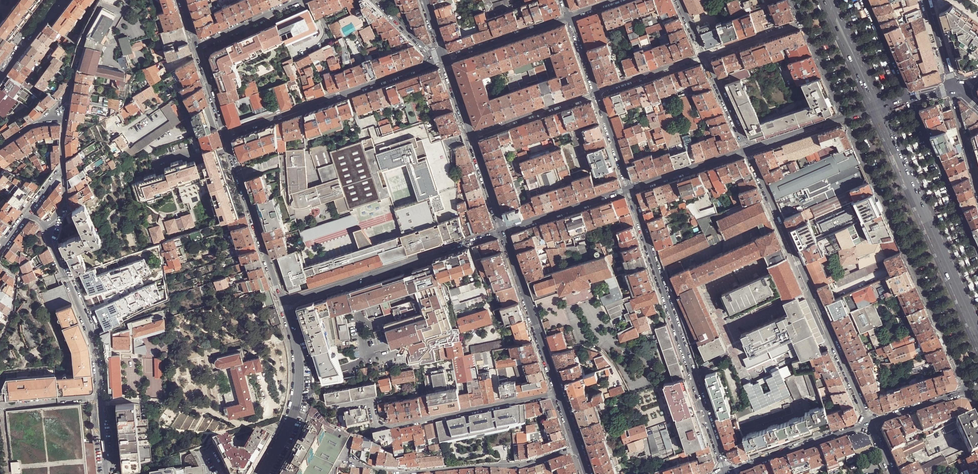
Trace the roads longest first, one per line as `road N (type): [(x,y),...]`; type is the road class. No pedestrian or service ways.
road 1 (trunk): [(165,0),(977,214)]
road 2 (trunk): [(977,214),(165,0)]
road 3 (residential): [(727,473),(629,190)]
road 4 (residential): [(748,151),(870,424)]
road 5 (residential): [(968,391),(847,119)]
road 6 (residential): [(107,473),(94,343),(43,226)]
road 7 (secondary): [(977,332),(877,109)]
road 8 (tertiary): [(293,300),(504,231)]
road 9 (residential): [(372,401),(377,428),(560,394)]
road 10 (tertiary): [(504,231),(560,394)]
road 11 (tertiary): [(225,134),(278,294)]
road 12 (residential): [(578,449),(530,465),(415,473)]
road 13 (residential): [(977,252),(911,100)]
road 14 (tertiary): [(263,473),(294,413),(299,359),(291,322)]
road 15 (unclassified): [(870,424),(727,473)]
road 16 (unclassified): [(472,137),(596,93)]
road 17 (secondary): [(504,231),(629,190)]
road 18 (residential): [(569,16),(445,59)]
road 19 (secondary): [(629,190),(748,151)]
road 20 (residential): [(445,59),(329,99)]

